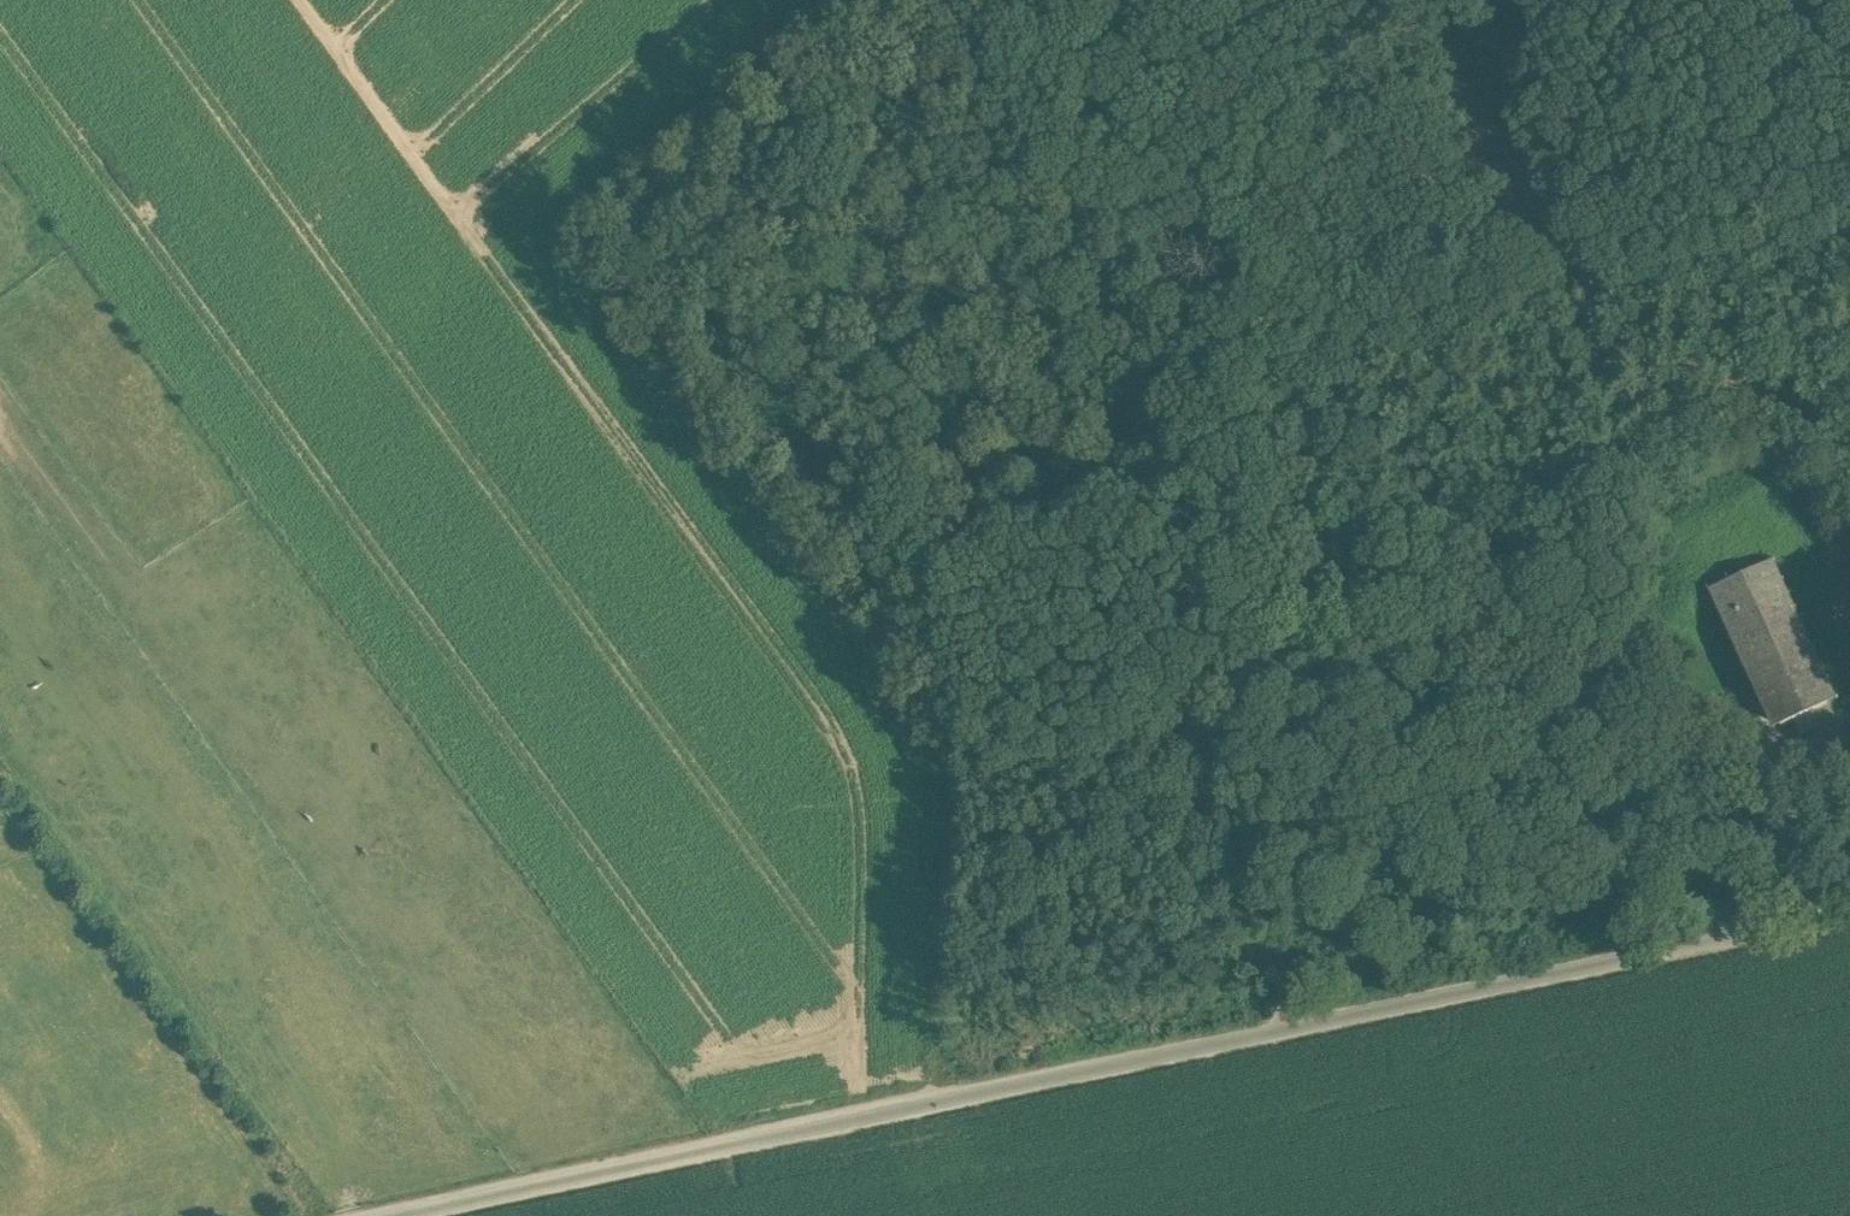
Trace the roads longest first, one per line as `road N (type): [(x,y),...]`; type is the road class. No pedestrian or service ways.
road 1 (unclassified): [(1849,912),(390,1215)]

